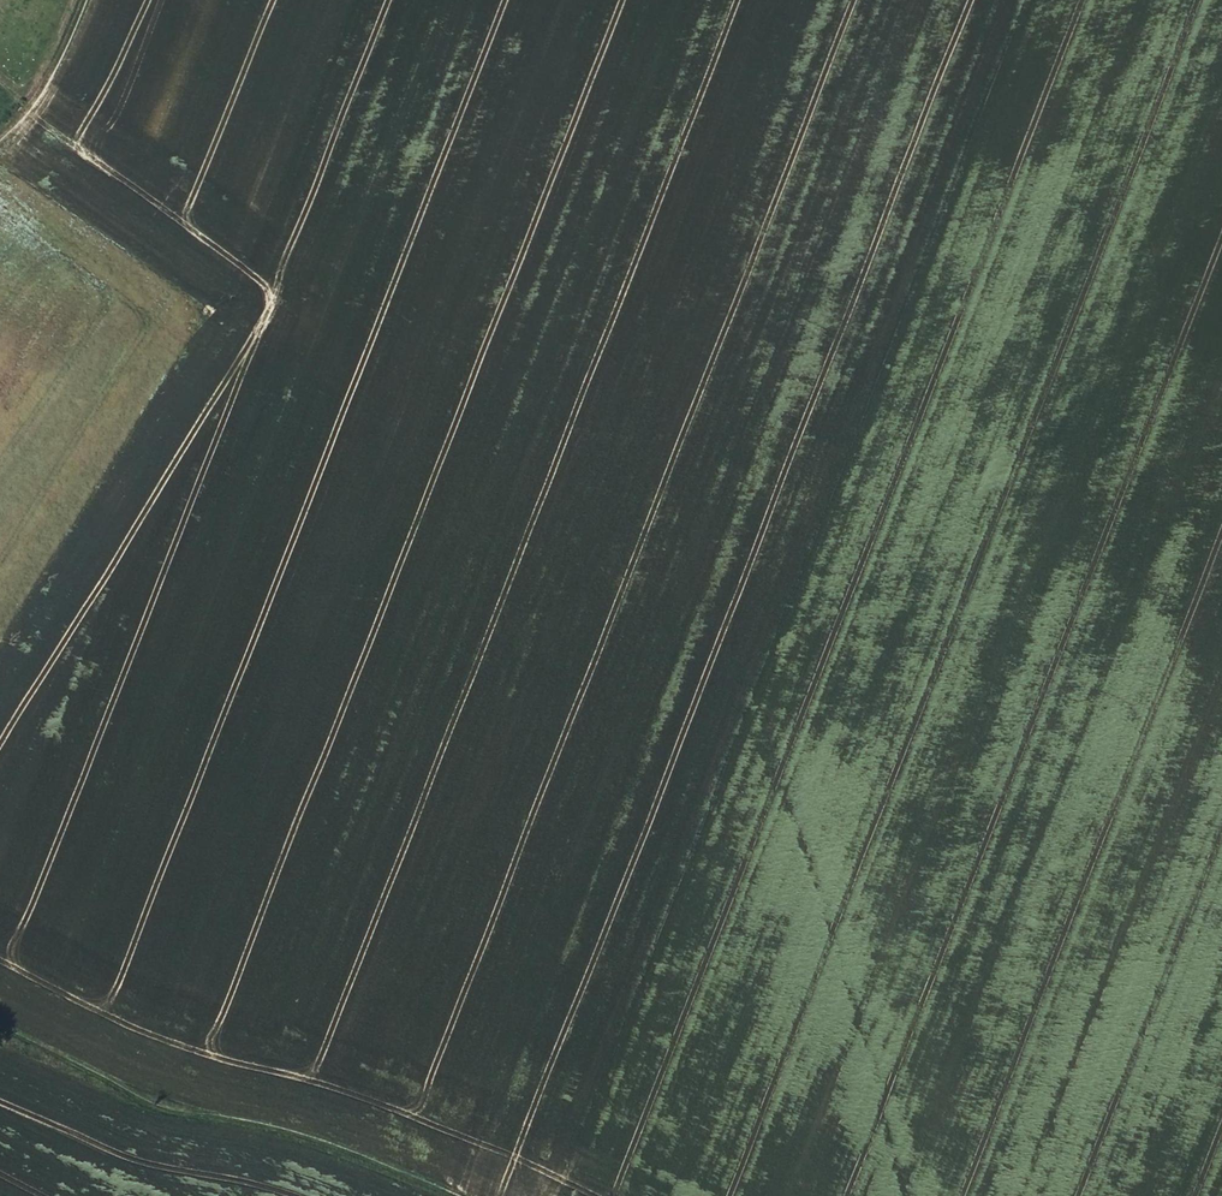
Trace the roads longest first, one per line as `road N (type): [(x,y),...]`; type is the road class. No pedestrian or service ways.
road 1 (track): [(457,1195),(260,1121),(149,1107),(0,1025)]
road 2 (track): [(79,0),(40,93),(0,135)]

